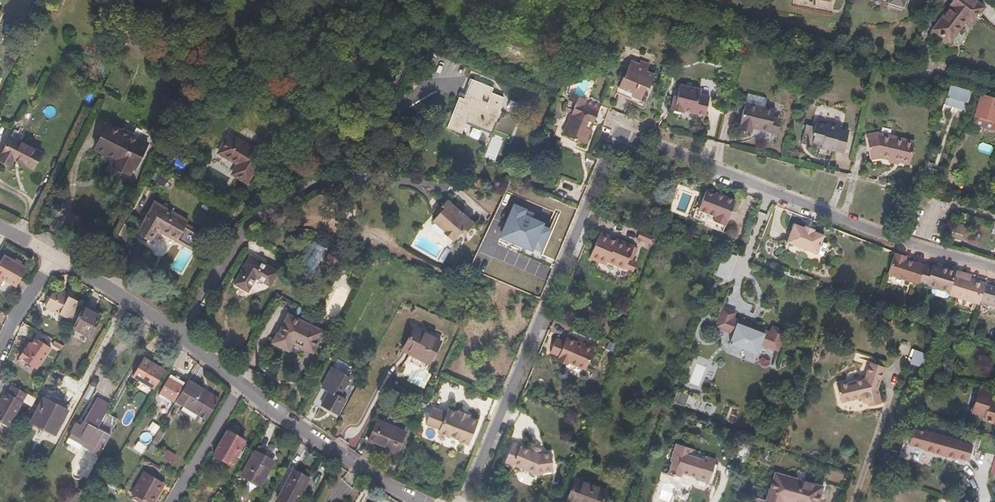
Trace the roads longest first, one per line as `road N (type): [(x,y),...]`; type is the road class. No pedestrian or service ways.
road 1 (residential): [(464,501),(619,133),(888,240),(994,270)]
road 2 (residential): [(184,338),(256,217),(351,156),(382,111),(432,0)]
road 3 (residential): [(418,501),(278,413)]
road 4 (residential): [(53,254),(184,338)]
road 5 (residential): [(241,386),(172,501)]

